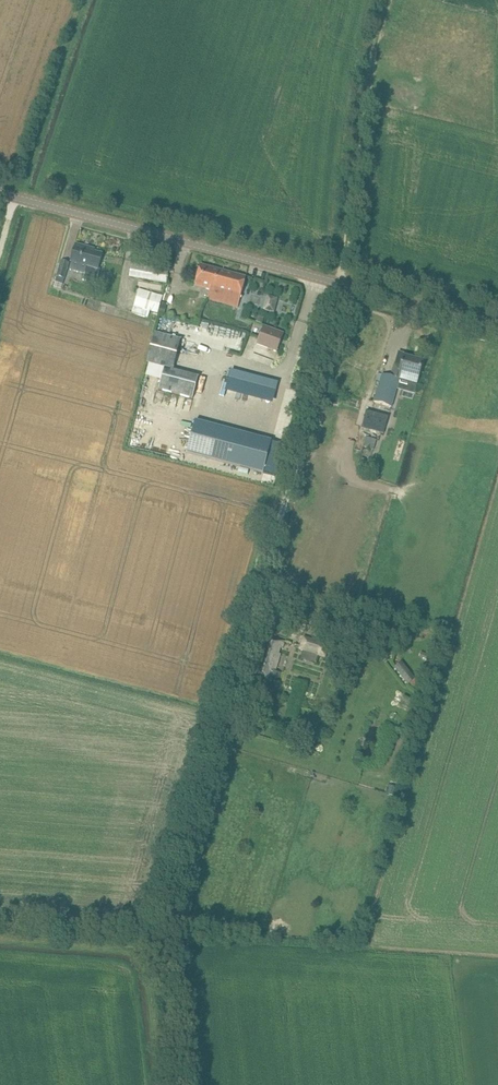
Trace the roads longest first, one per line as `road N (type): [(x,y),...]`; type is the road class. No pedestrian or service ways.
road 1 (tertiary): [(497,326),(0,192)]

